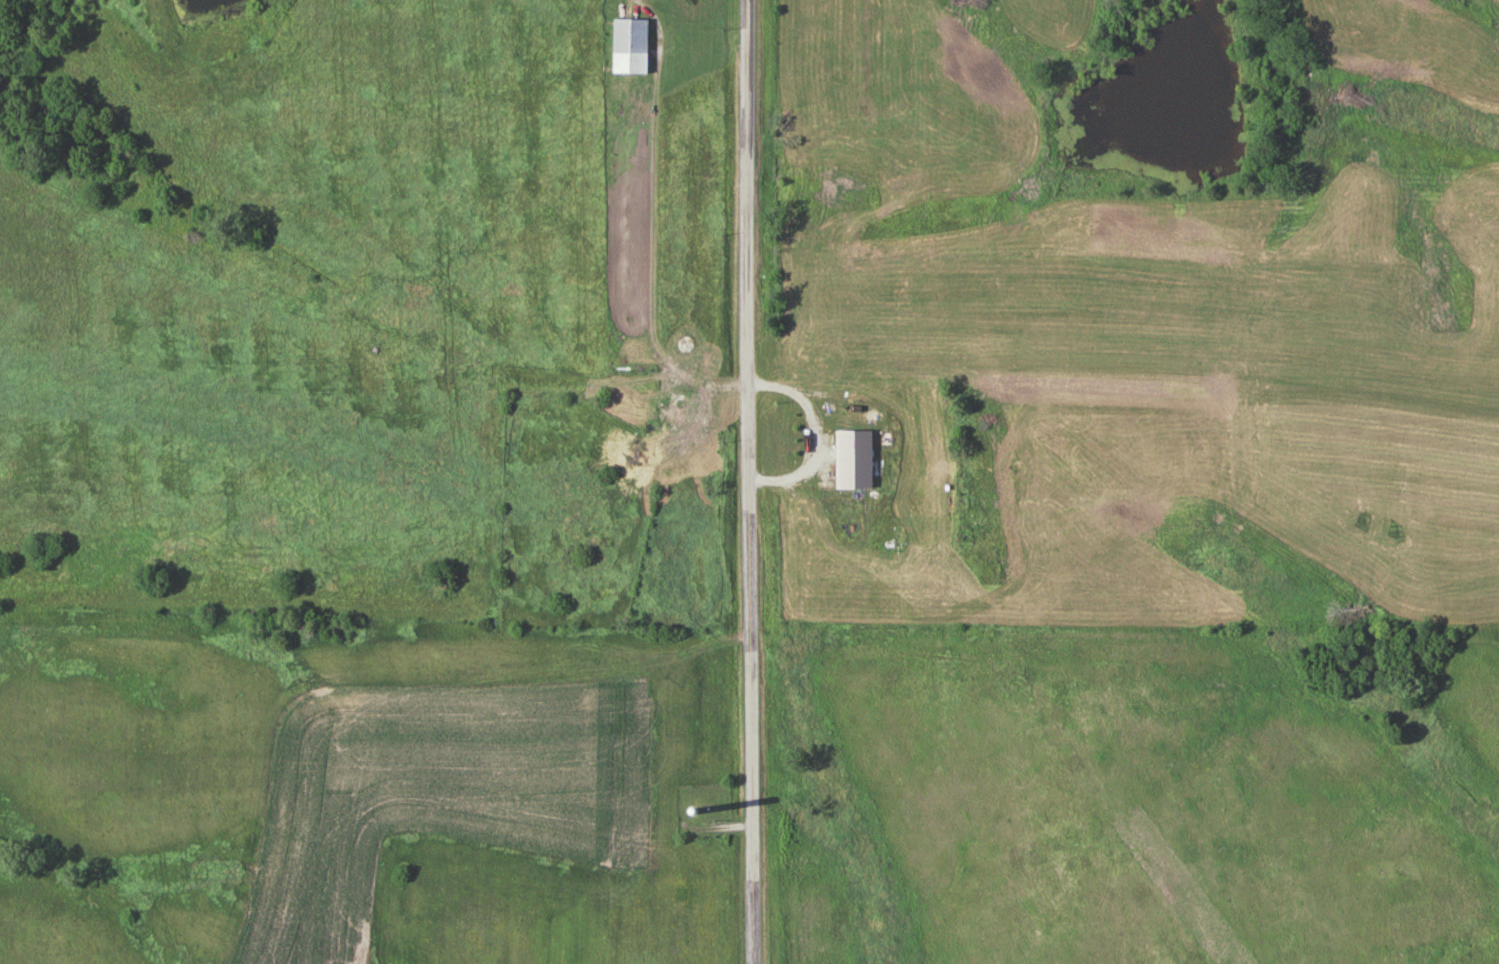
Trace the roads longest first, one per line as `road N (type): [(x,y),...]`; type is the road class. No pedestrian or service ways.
road 1 (tertiary): [(756,963),(751,0)]

